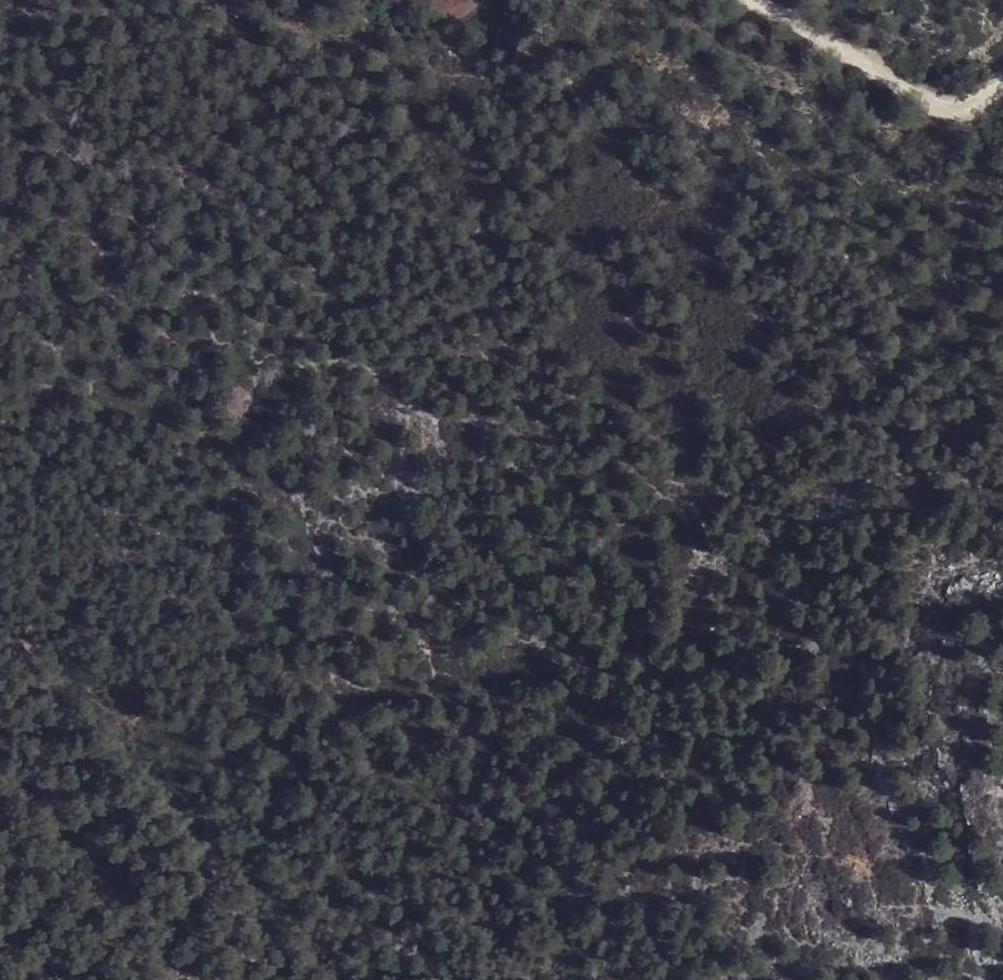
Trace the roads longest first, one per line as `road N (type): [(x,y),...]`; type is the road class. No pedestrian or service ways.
road 1 (track): [(750,0),(934,105),(993,101),(1002,90)]

